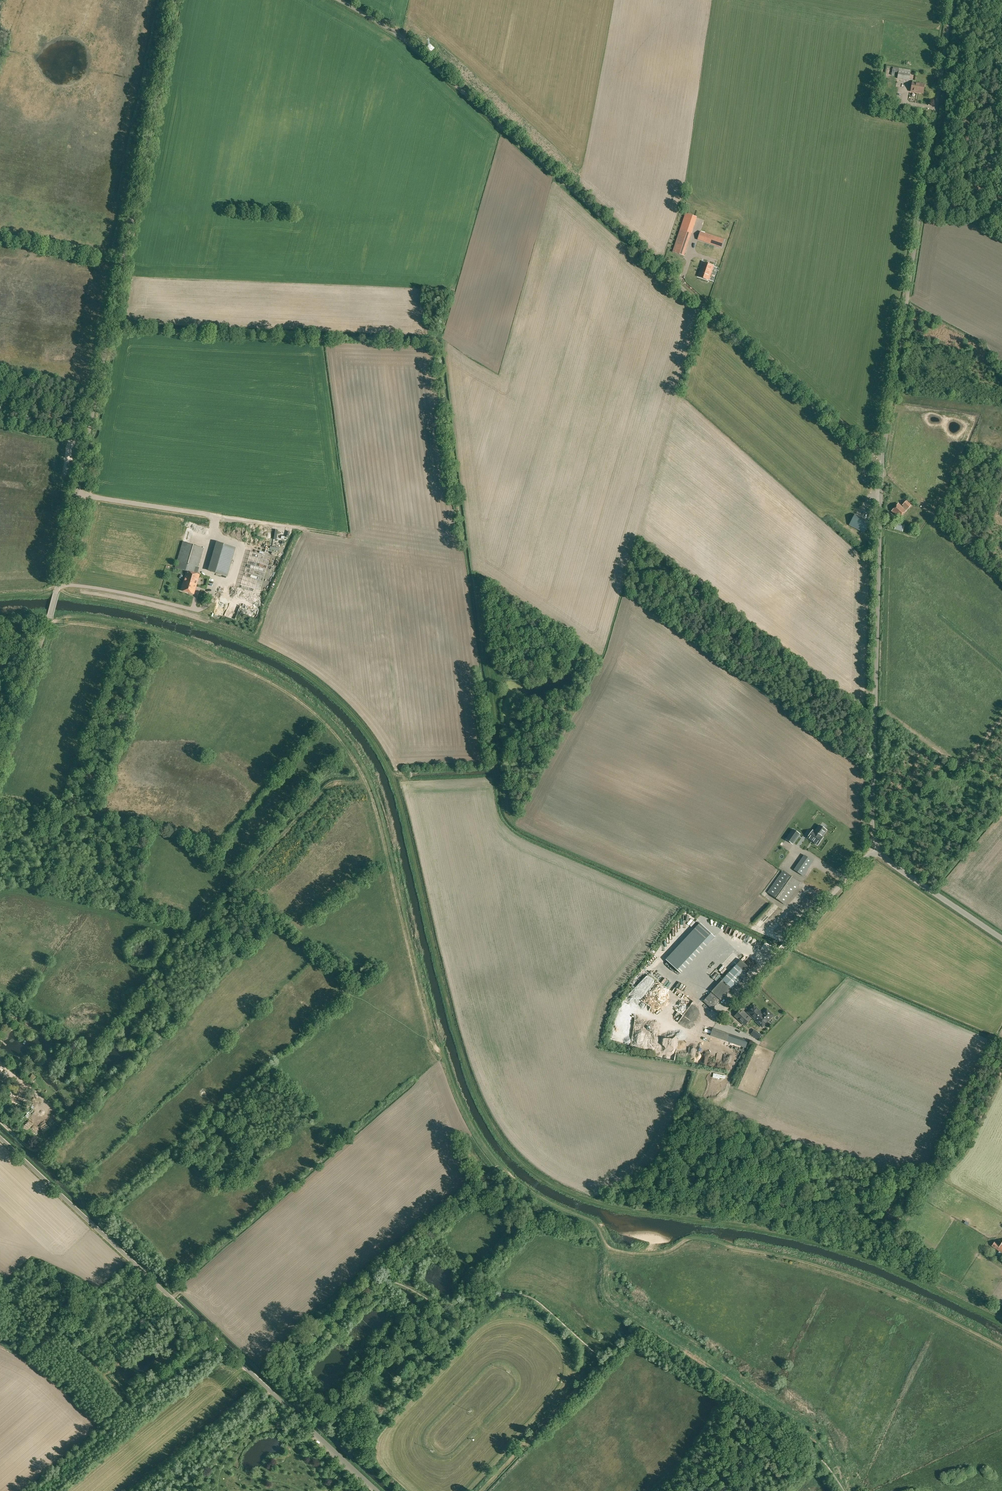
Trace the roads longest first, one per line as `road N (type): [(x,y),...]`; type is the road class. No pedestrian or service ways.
road 1 (track): [(57,587),(231,637),(306,678),(361,728),(404,814),(471,1075),(497,1130),(528,1166),(603,1203),(776,1230),(849,1250),(1001,1319)]
road 2 (unclassified): [(0,756),(58,584),(175,0)]
road 3 (unclassified): [(882,456),(854,443),(402,35),(341,0)]
road 4 (track): [(50,618),(173,641),(240,665),(337,733),(380,815),(438,1055)]
road 5 (track): [(1001,1348),(884,1290),(795,1260),(695,1238),(651,1255),(610,1247),(593,1221),(535,1193),(500,1165)]
road 6 (unclassified): [(1001,939),(888,861),(873,841),(882,456)]
road 7 (unclassified): [(378,1490),(0,1138)]
road 8 (unclassified): [(882,456),(952,0)]
road 9 (track): [(834,1474),(826,1450),(607,1302),(601,1262),(608,1245)]
road 10 (track): [(0,893),(193,928),(238,882)]
road 11 (track): [(368,783),(328,786),(238,882)]
road 12 (track): [(192,647),(120,620),(50,618)]

